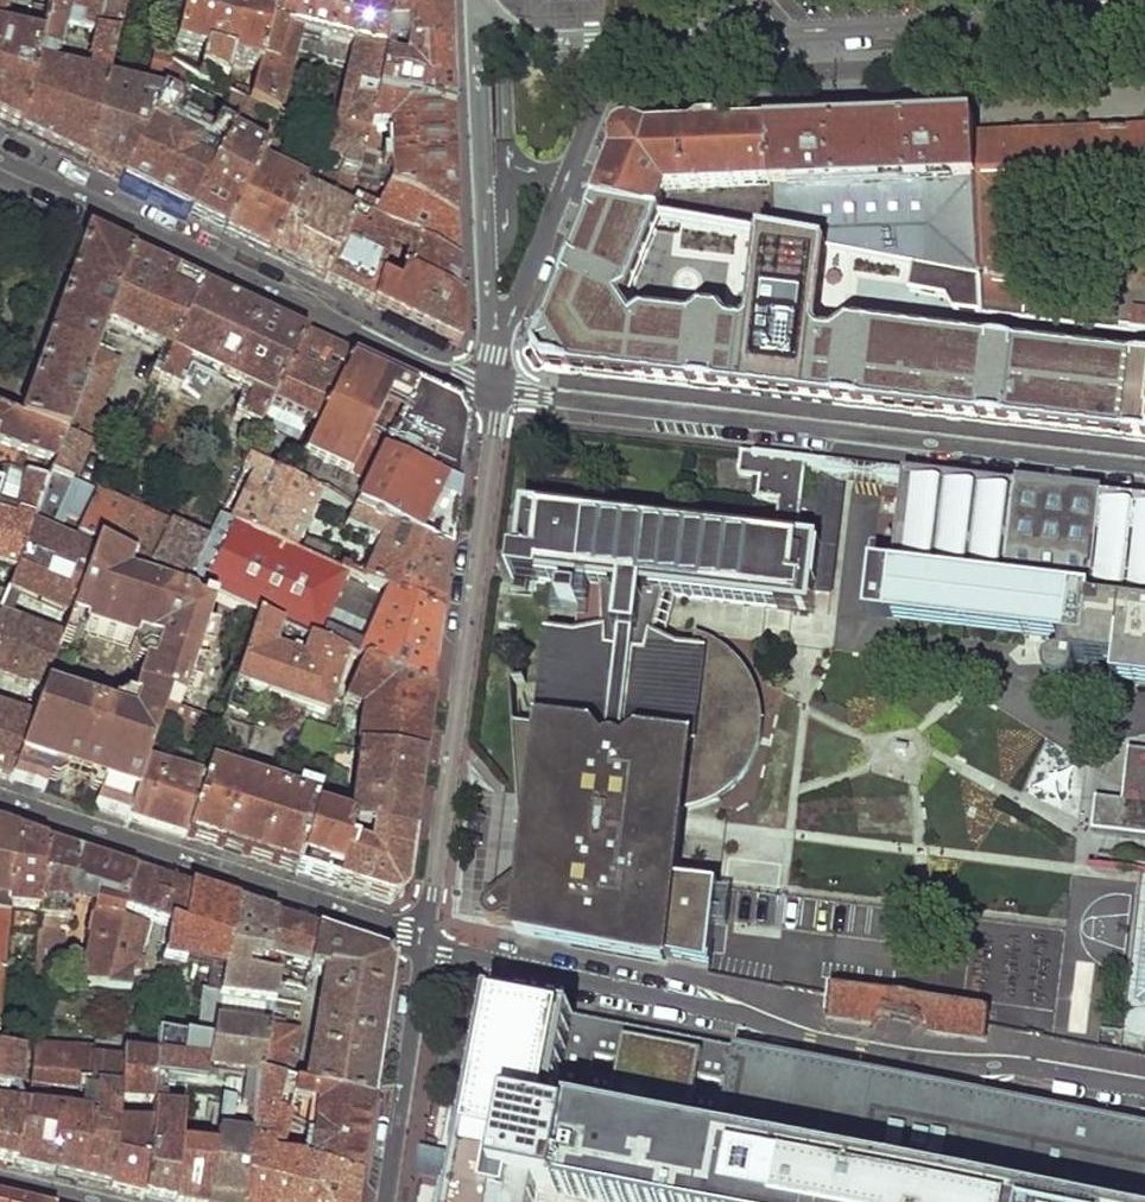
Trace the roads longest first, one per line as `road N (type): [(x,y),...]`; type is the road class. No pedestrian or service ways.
road 1 (residential): [(494,353),(626,39),(1144,14)]
road 2 (residential): [(425,943),(731,1011),(829,1043),(1144,1088)]
road 3 (residential): [(1144,468),(495,387)]
road 4 (residential): [(425,943),(495,387)]
road 5 (residential): [(495,387),(425,366),(0,158)]
road 6 (residential): [(0,804),(425,943)]
road 7 (residential): [(476,0),(494,353)]
road 8 (residential): [(386,1201),(425,943)]

